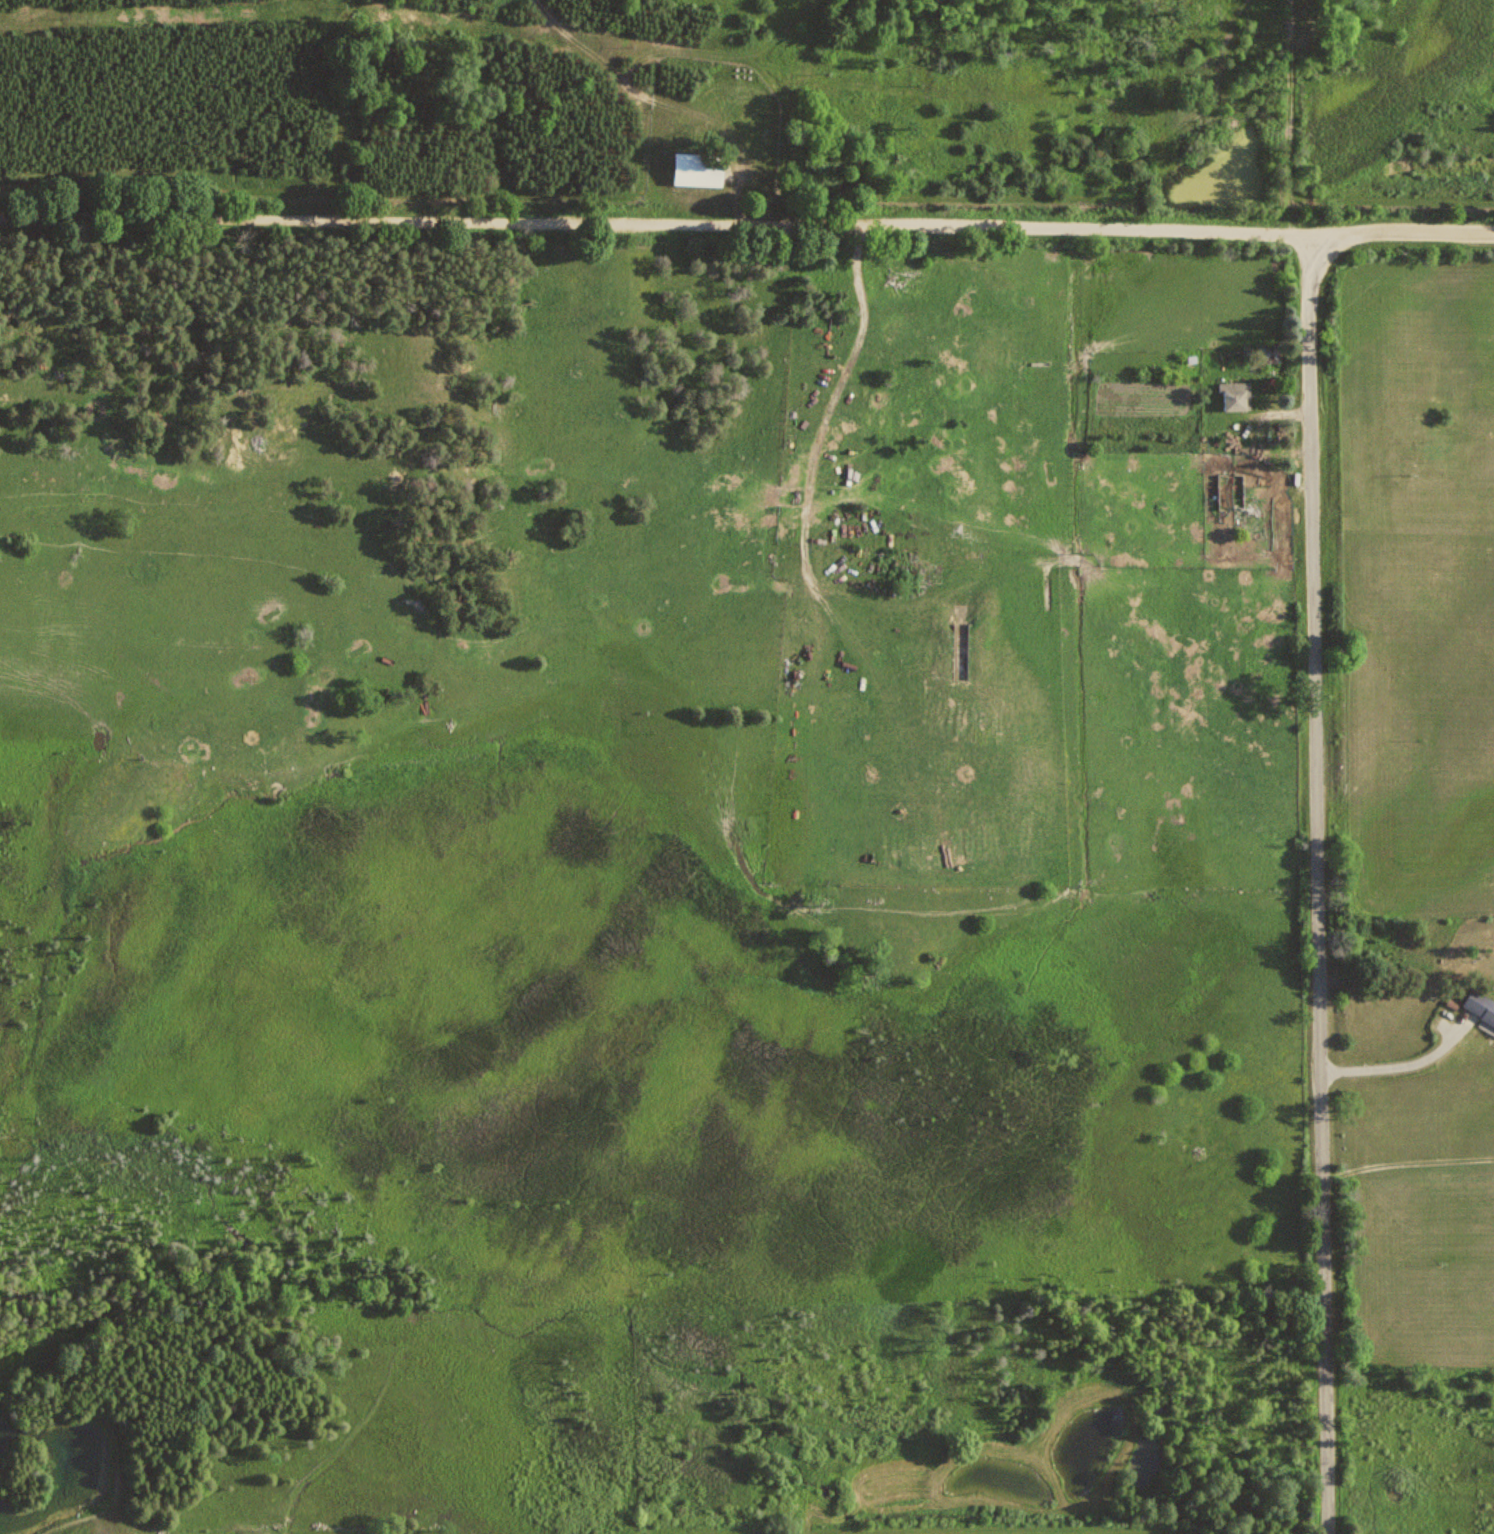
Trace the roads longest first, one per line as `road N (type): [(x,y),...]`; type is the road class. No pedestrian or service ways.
road 1 (residential): [(1493,245),(1297,250),(0,220)]
road 2 (residential): [(1309,1533),(1297,250)]

